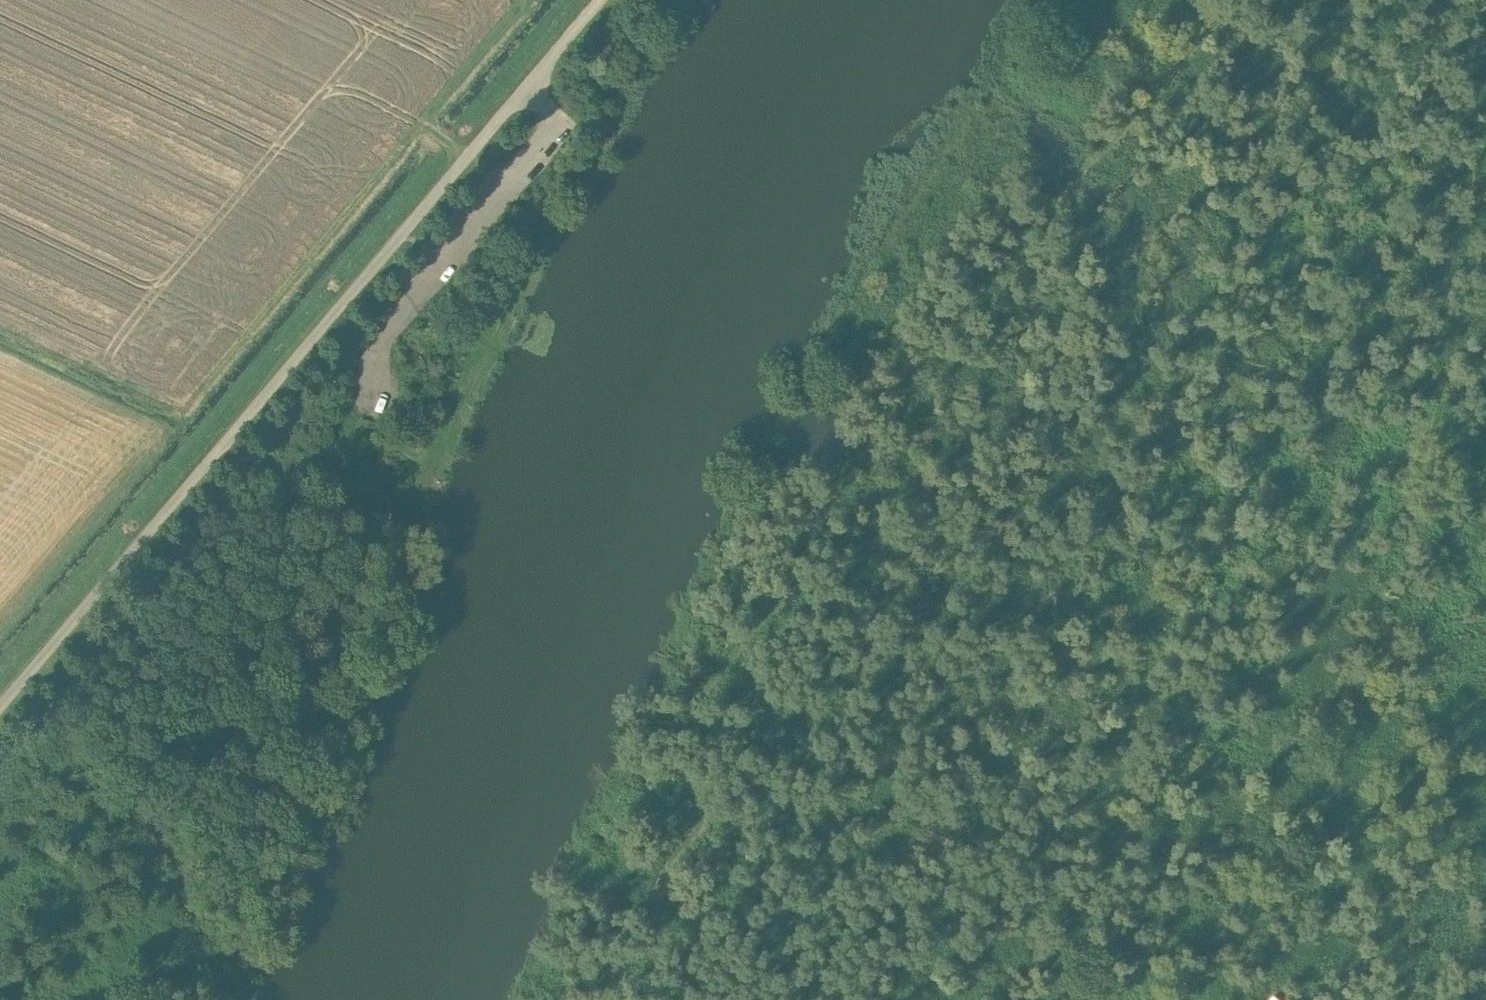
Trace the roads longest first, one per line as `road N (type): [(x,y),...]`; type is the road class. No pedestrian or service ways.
road 1 (unclassified): [(0,681),(580,0)]

